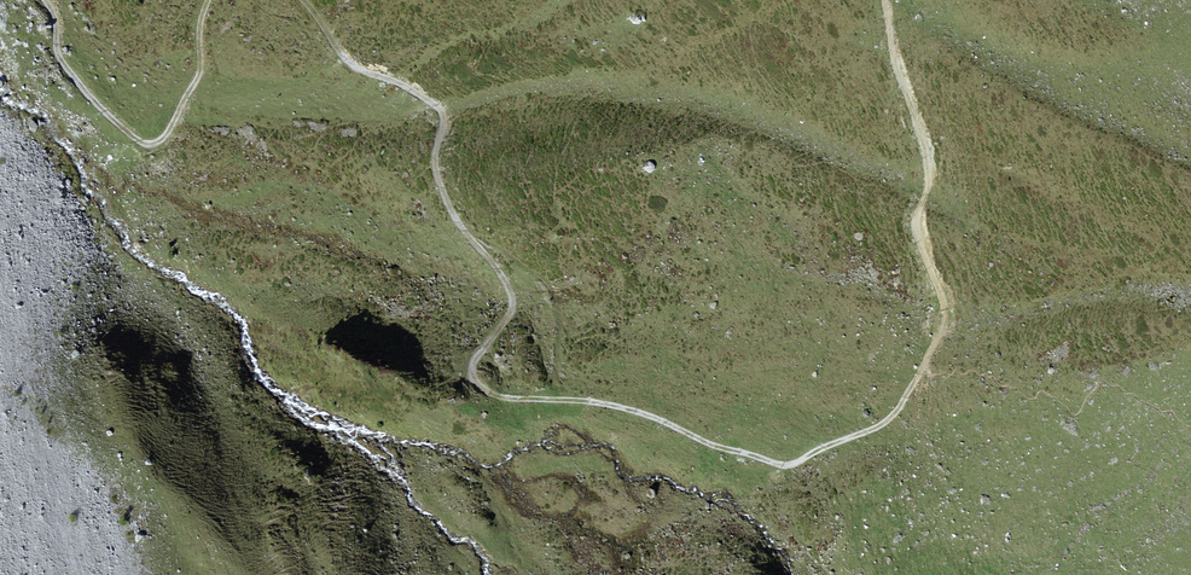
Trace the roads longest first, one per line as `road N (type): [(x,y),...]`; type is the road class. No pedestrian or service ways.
road 1 (track): [(928,360),(904,405),(794,458),(716,441),(640,406),(574,391),(504,390),(479,378),(479,356),(518,299),(516,283),(443,177),(450,104),(415,80),(359,59),(313,0)]
road 2 (track): [(890,0),(897,55),(932,163),(921,212),(927,254),(952,313),(928,360)]
road 3 (track): [(208,0),(201,75),(170,130),(152,136),(117,113),(61,48),(53,0)]

